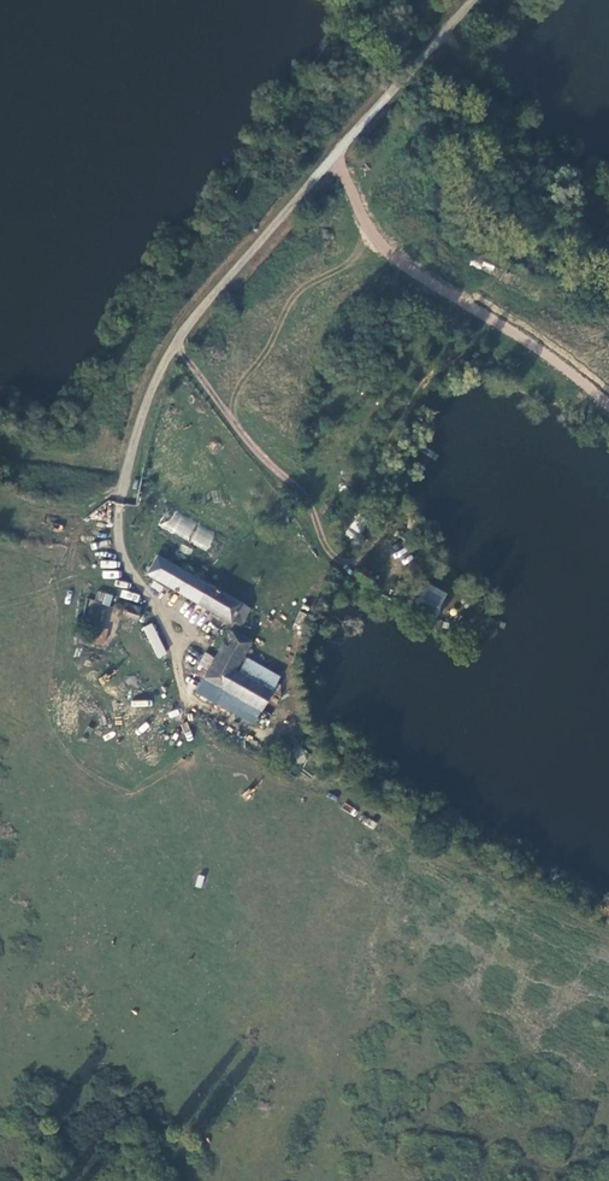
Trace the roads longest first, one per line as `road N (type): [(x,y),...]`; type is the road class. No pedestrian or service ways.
road 1 (unclassified): [(473,0),(199,307),(161,367),(116,501)]

